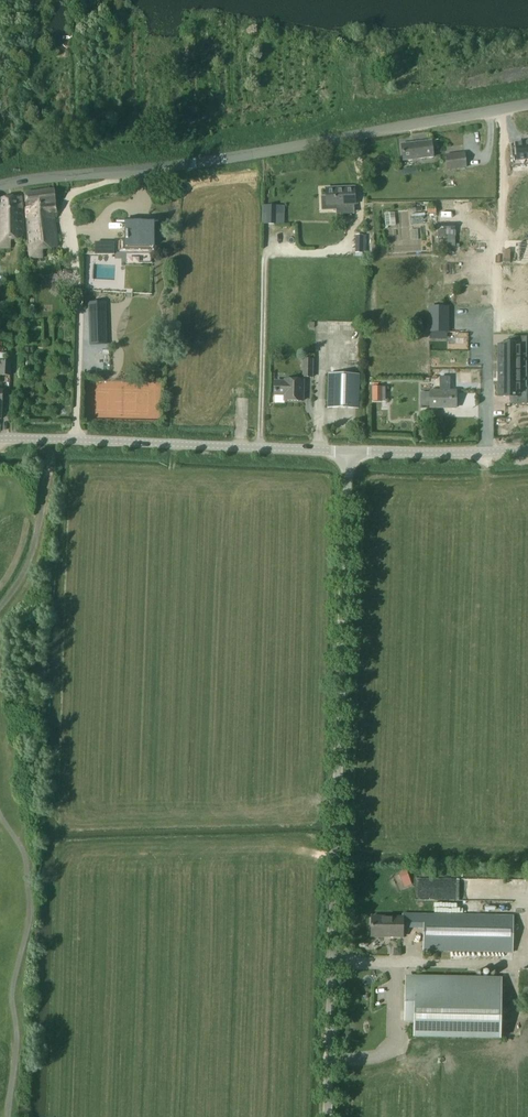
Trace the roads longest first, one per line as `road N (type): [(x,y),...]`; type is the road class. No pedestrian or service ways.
road 1 (unclassified): [(327,1116),(349,452)]
road 2 (tertiary): [(527,102),(193,164),(0,186)]
road 3 (unclassified): [(0,437),(349,452)]
road 4 (unclassified): [(349,452),(527,447)]

